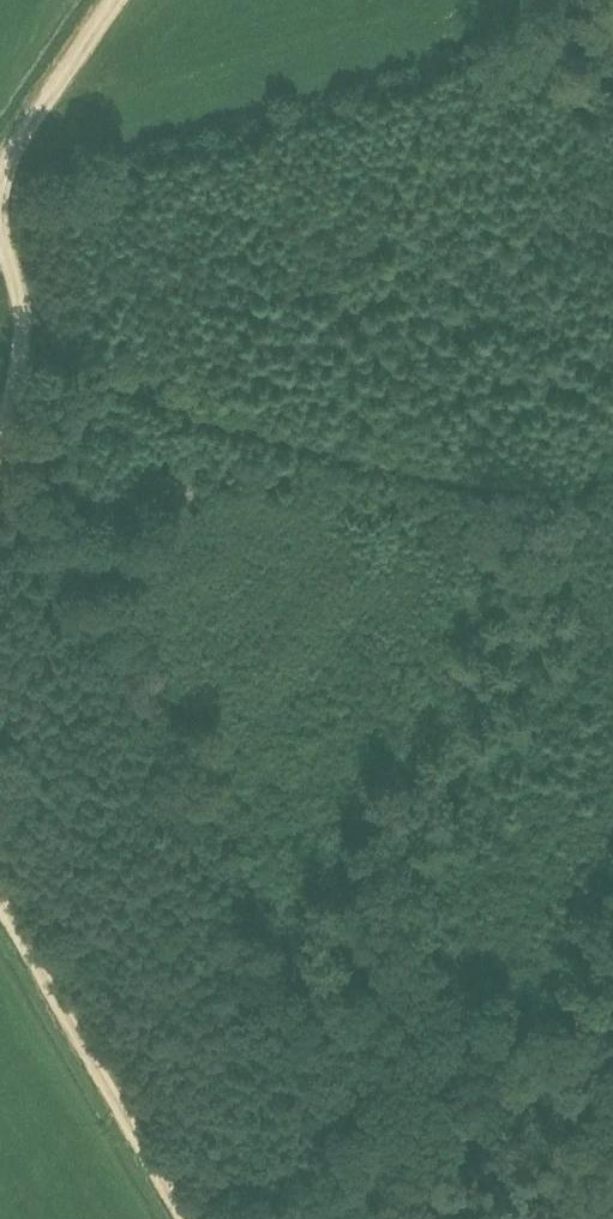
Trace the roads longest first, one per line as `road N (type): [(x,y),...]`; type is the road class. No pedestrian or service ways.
road 1 (track): [(612,658),(565,571),(561,508),(245,429),(30,355)]
road 2 (track): [(0,886),(189,1218)]
road 3 (track): [(0,229),(30,355),(0,439)]
road 4 (track): [(113,0),(0,175)]

